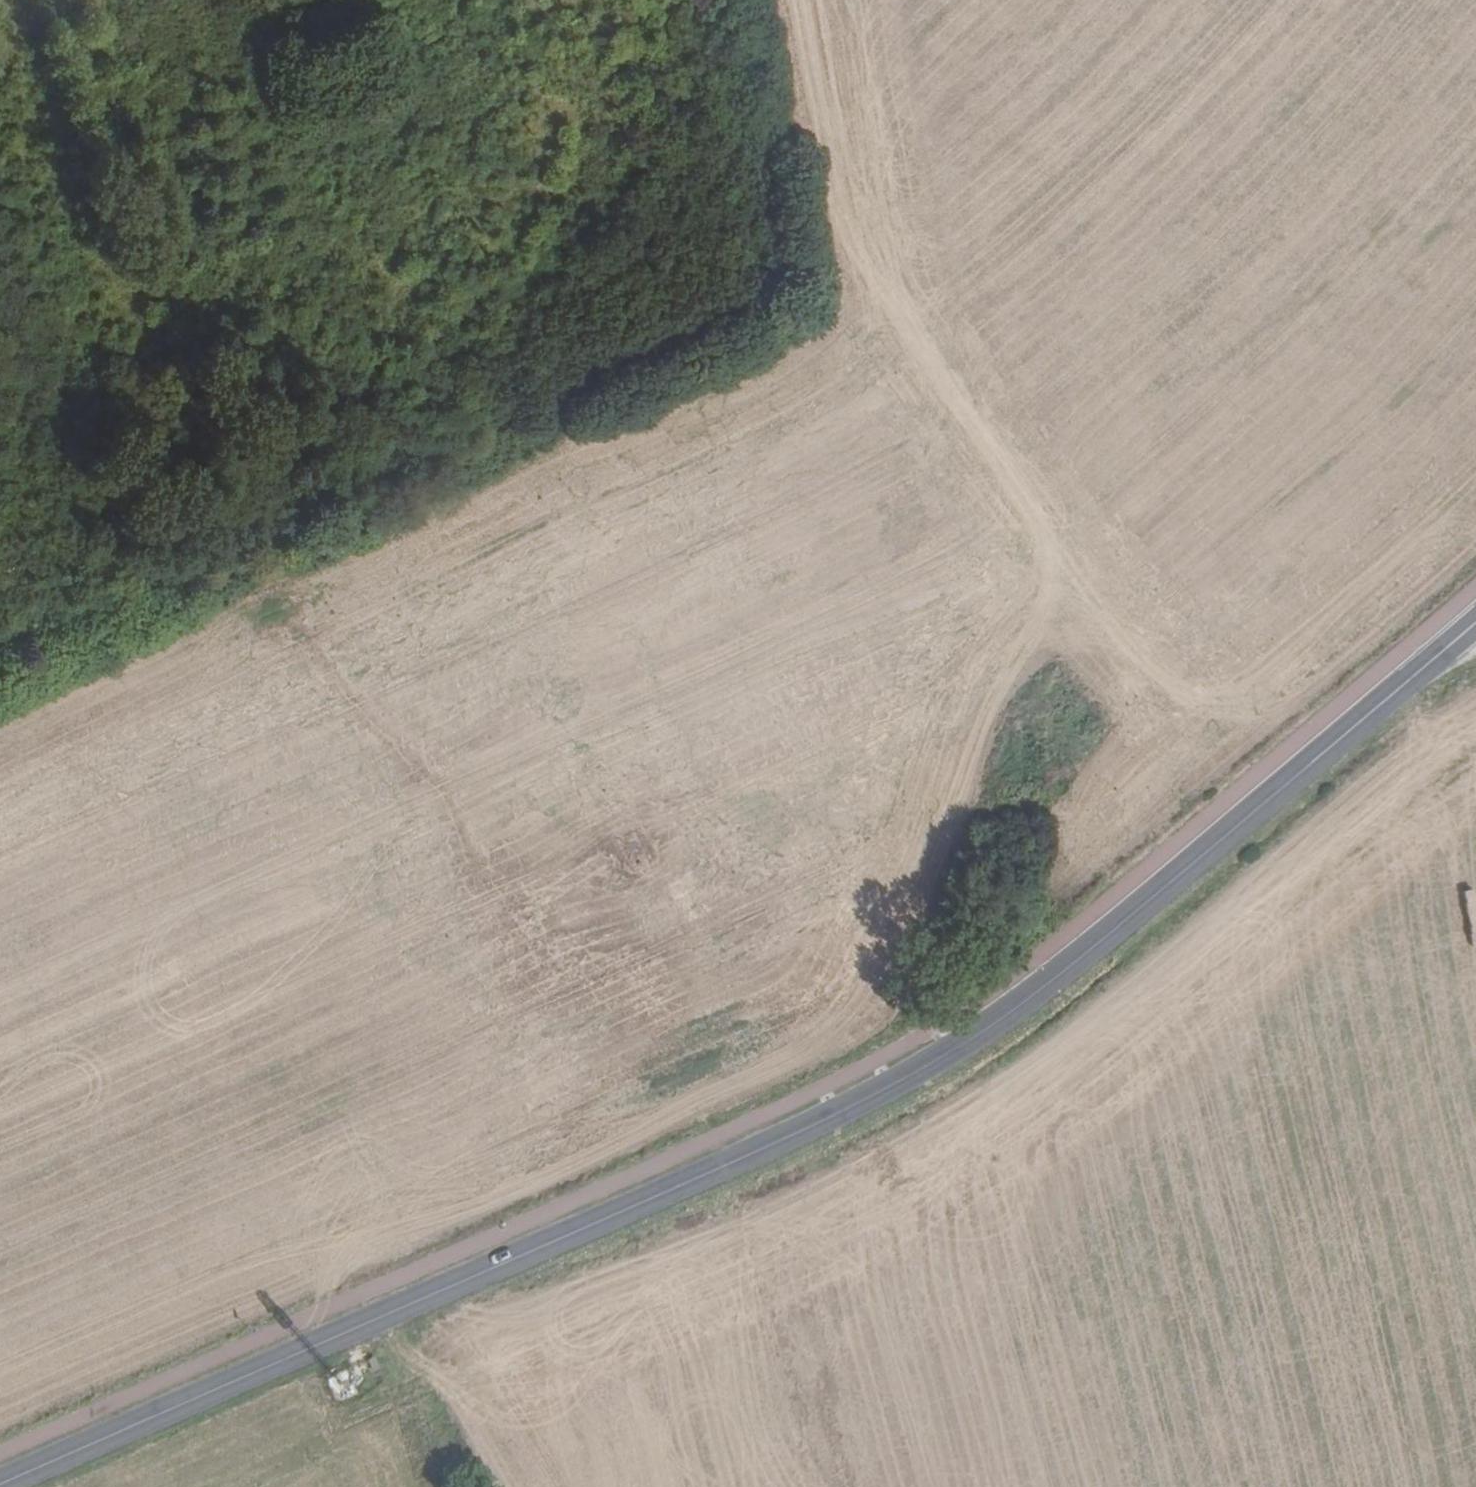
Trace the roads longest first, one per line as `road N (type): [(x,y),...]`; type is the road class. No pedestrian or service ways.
road 1 (tertiary): [(1475,616),(957,1054),(849,1123),(6,1486)]

